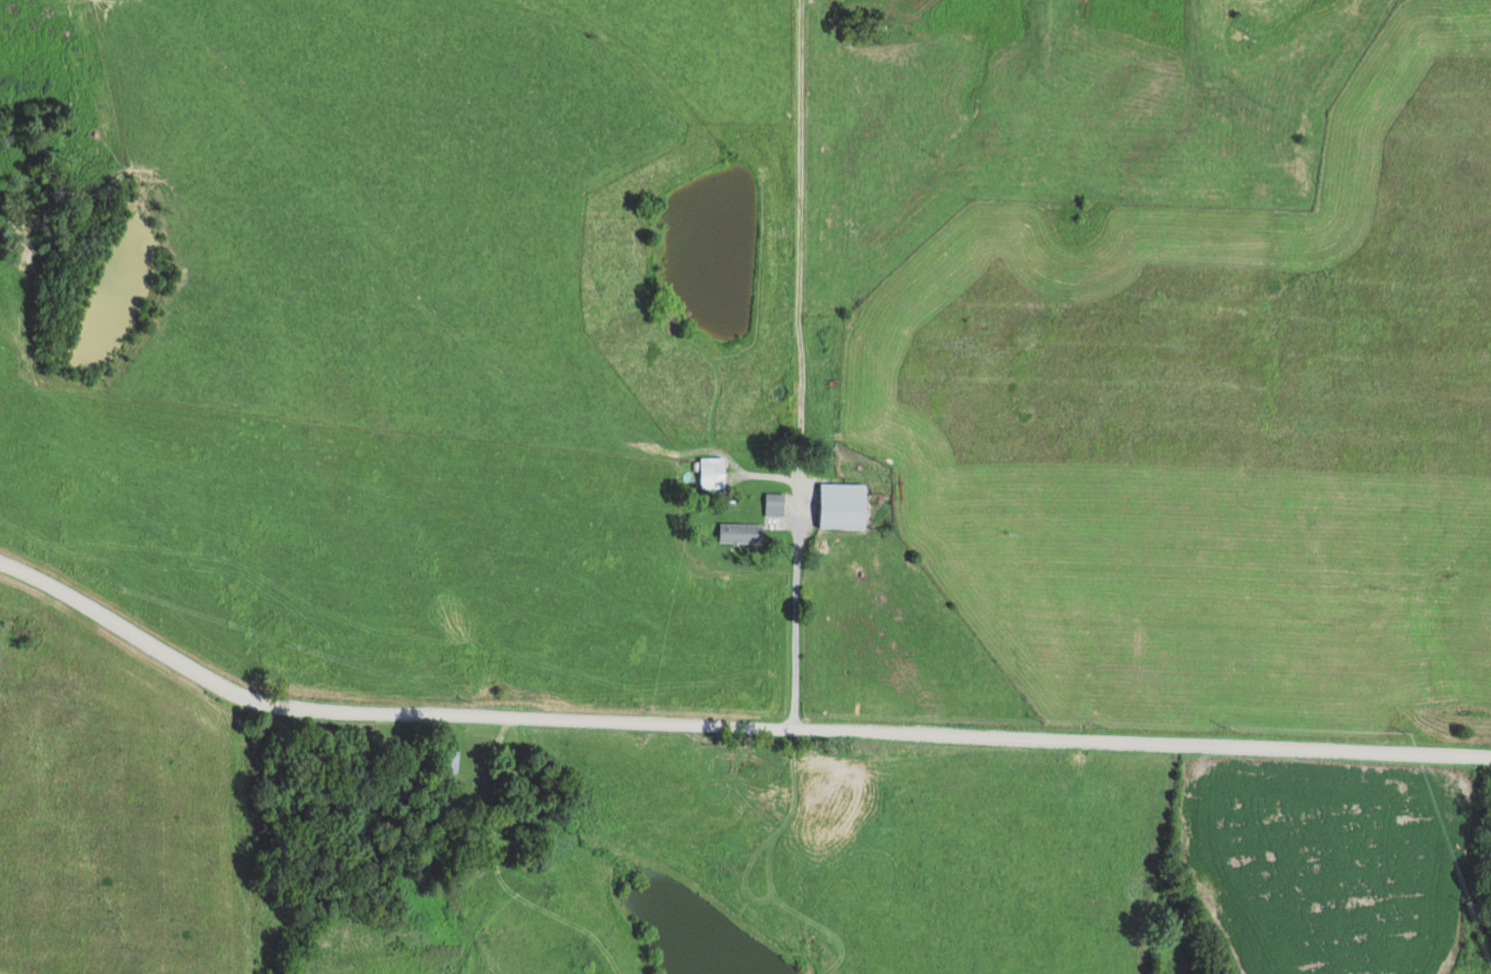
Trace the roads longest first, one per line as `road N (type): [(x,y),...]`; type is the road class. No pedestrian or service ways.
road 1 (residential): [(1490,791),(195,701),(56,615),(0,599)]

